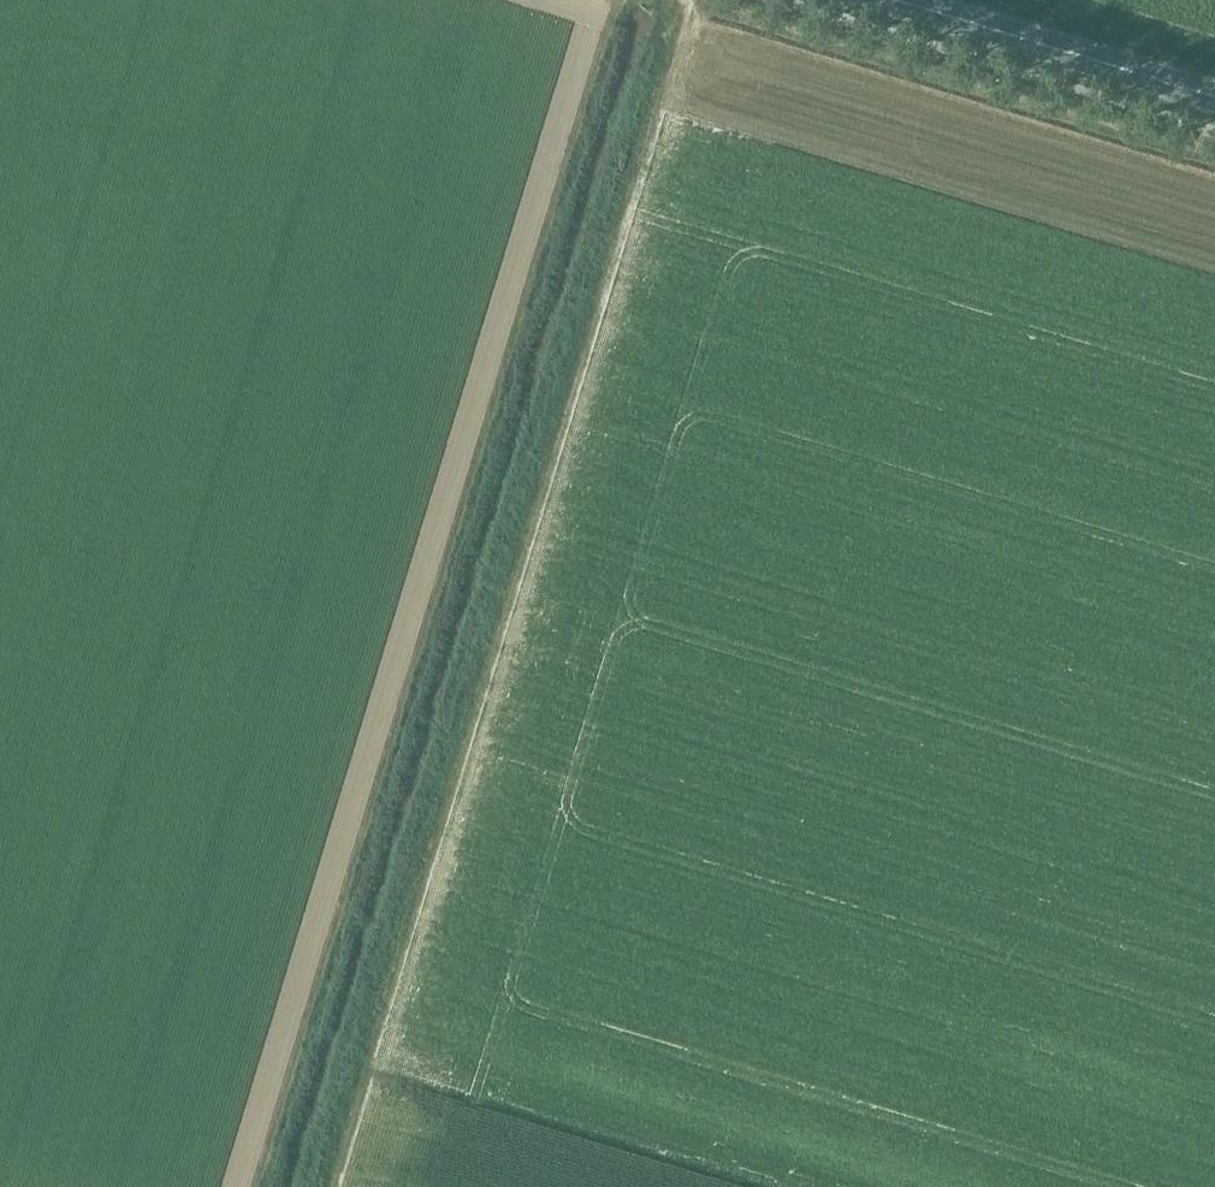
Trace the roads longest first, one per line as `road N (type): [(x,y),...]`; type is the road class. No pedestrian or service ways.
road 1 (secondary): [(1214,96),(897,0)]

